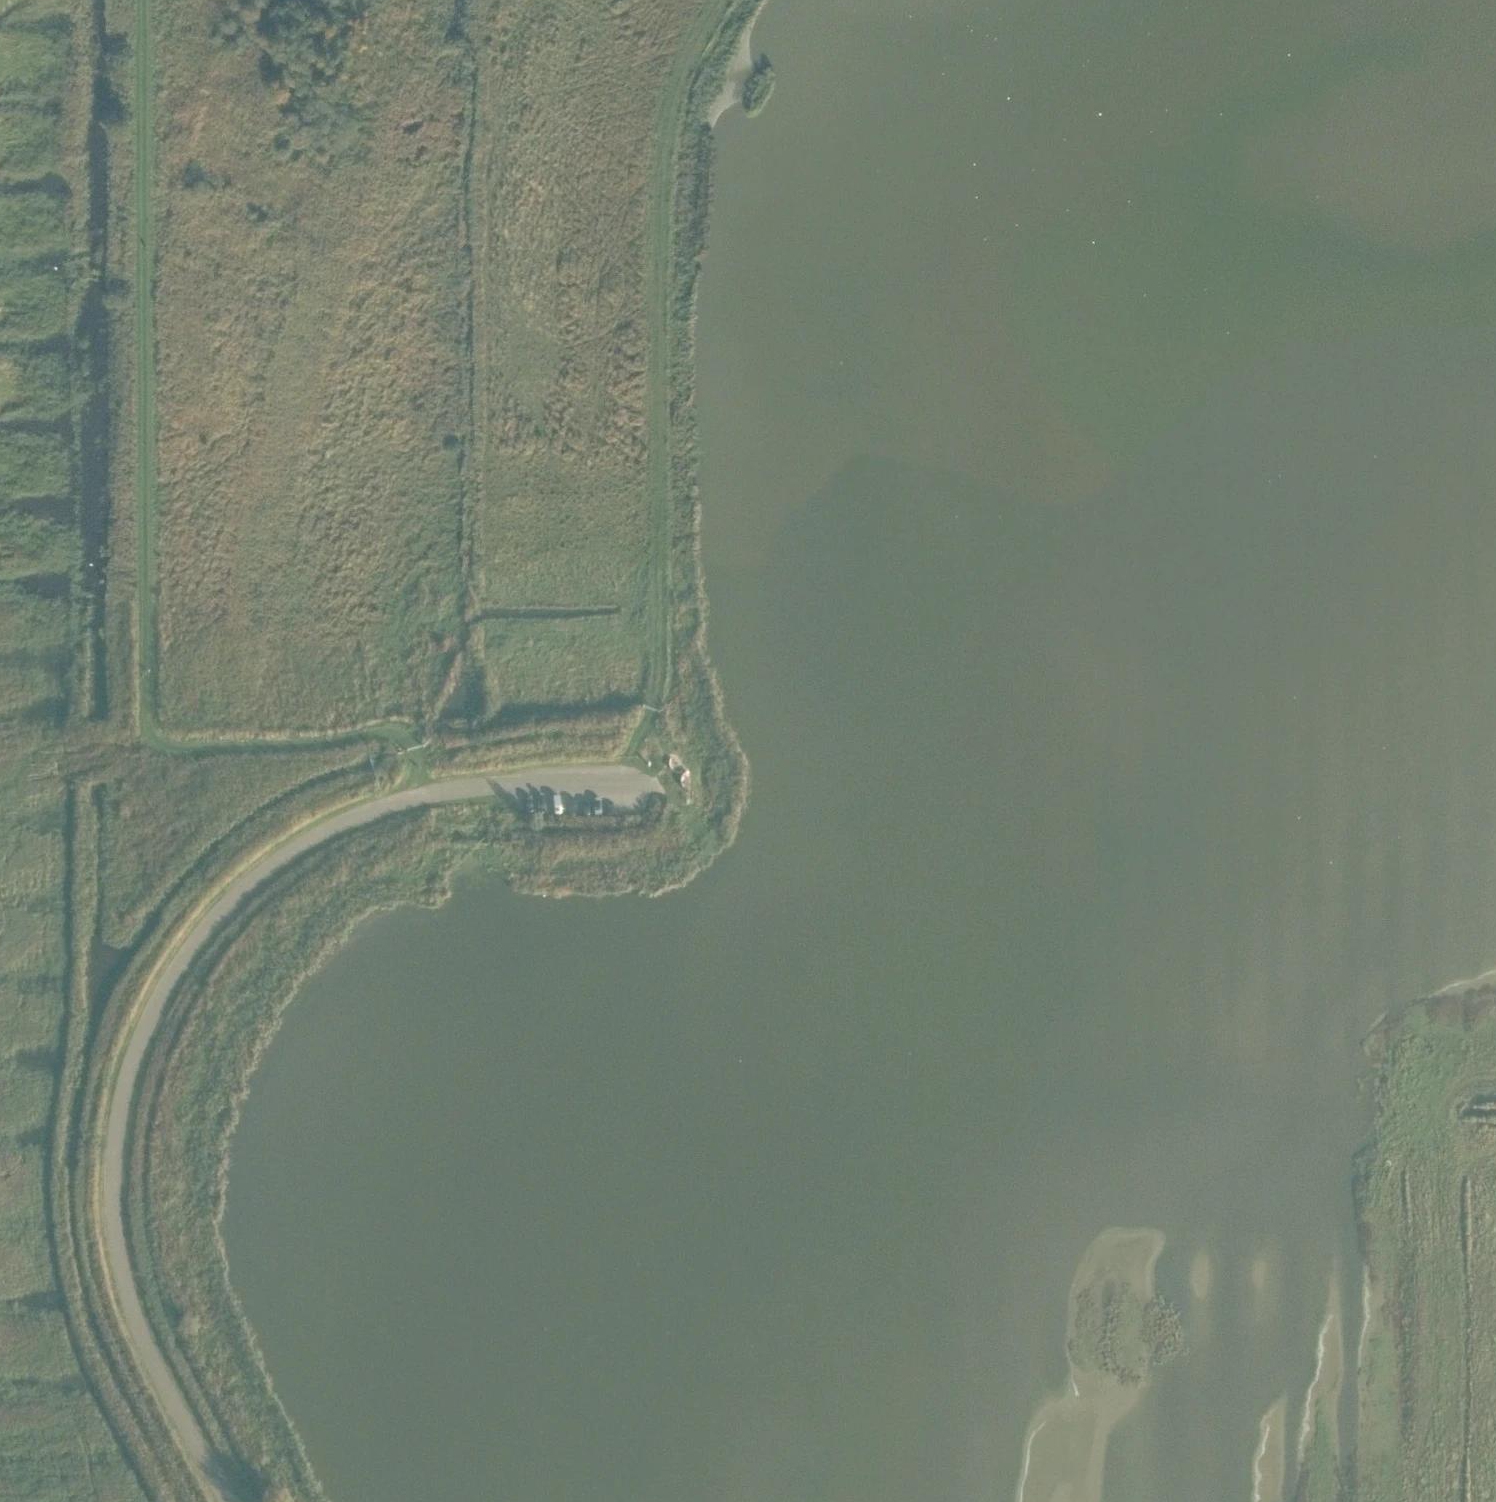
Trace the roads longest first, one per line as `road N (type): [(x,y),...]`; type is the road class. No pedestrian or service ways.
road 1 (unclassified): [(225,1501),(142,1344),(115,1224),(125,1102),(168,990),(241,895),(338,825),(468,788),(646,785)]
road 2 (track): [(619,785),(652,714),(662,175)]

